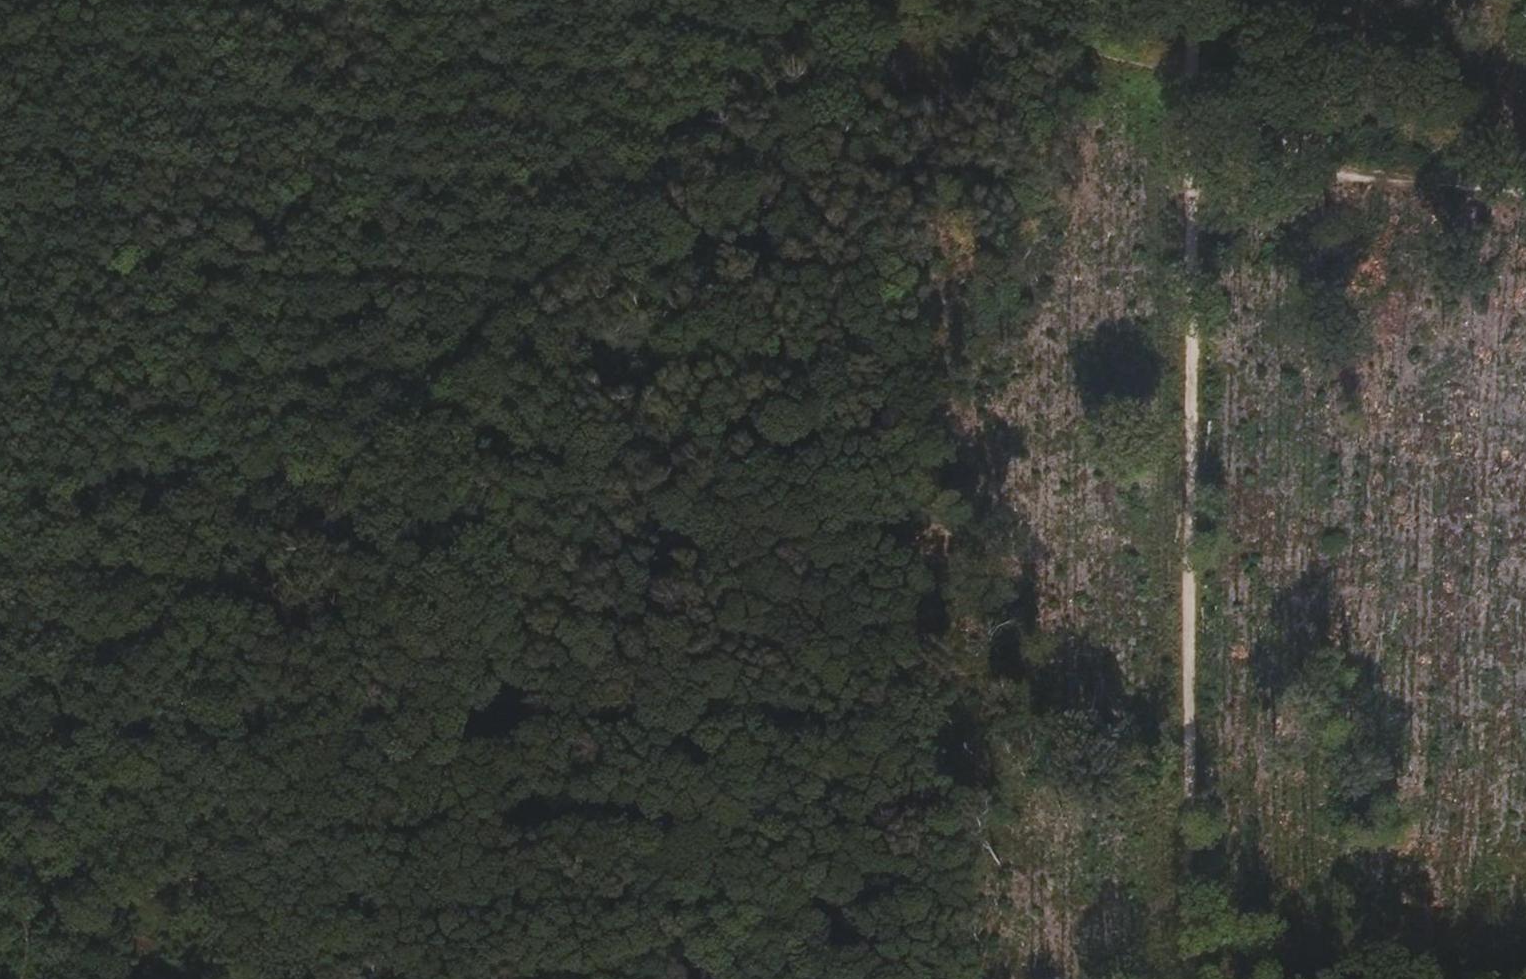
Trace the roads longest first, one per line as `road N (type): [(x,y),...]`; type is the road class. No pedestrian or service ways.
road 1 (track): [(1200,978),(1205,0)]

